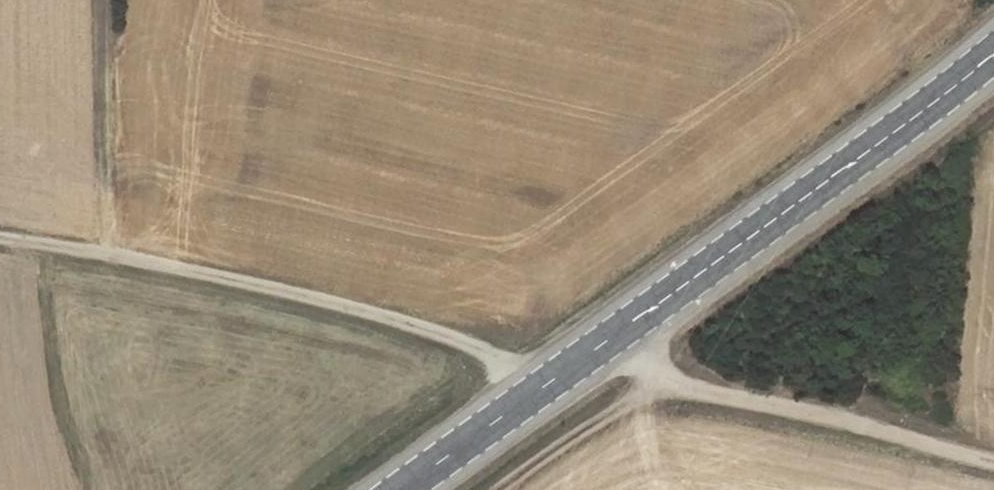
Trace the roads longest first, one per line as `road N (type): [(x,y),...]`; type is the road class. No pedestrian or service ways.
road 1 (unclassified): [(569,368),(502,364),(452,339),(108,252),(0,238)]
road 2 (secondary): [(993,52),(903,128),(569,368)]
road 3 (track): [(993,458),(811,411),(569,368)]
road 4 (secondary): [(569,368),(402,489)]

